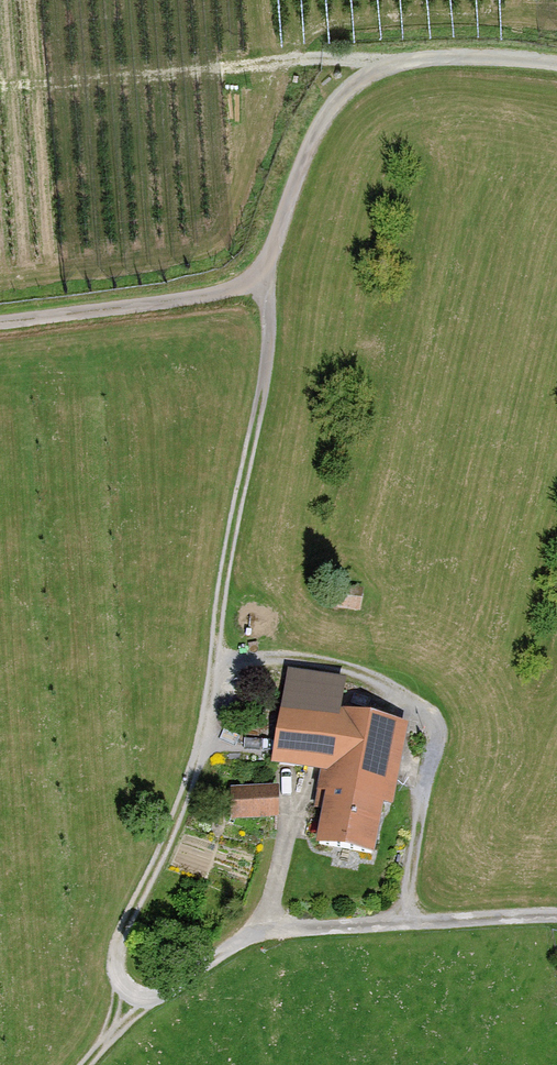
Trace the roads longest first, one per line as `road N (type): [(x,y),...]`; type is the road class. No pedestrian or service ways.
road 1 (track): [(556,66),(416,59),(361,82),(323,116),(299,167),(267,284),(272,338),(206,720),(182,803),(123,935),(118,967),(130,992),(165,995)]
road 2 (track): [(403,925),(439,733),(434,716),(338,664),(215,657)]
road 3 (unclassified): [(224,951),(263,929),(556,921)]
road 4 (track): [(0,320),(267,284)]
road 5 (track): [(92,1059),(136,1015),(224,951)]
road 6 (track): [(300,783),(263,929)]

